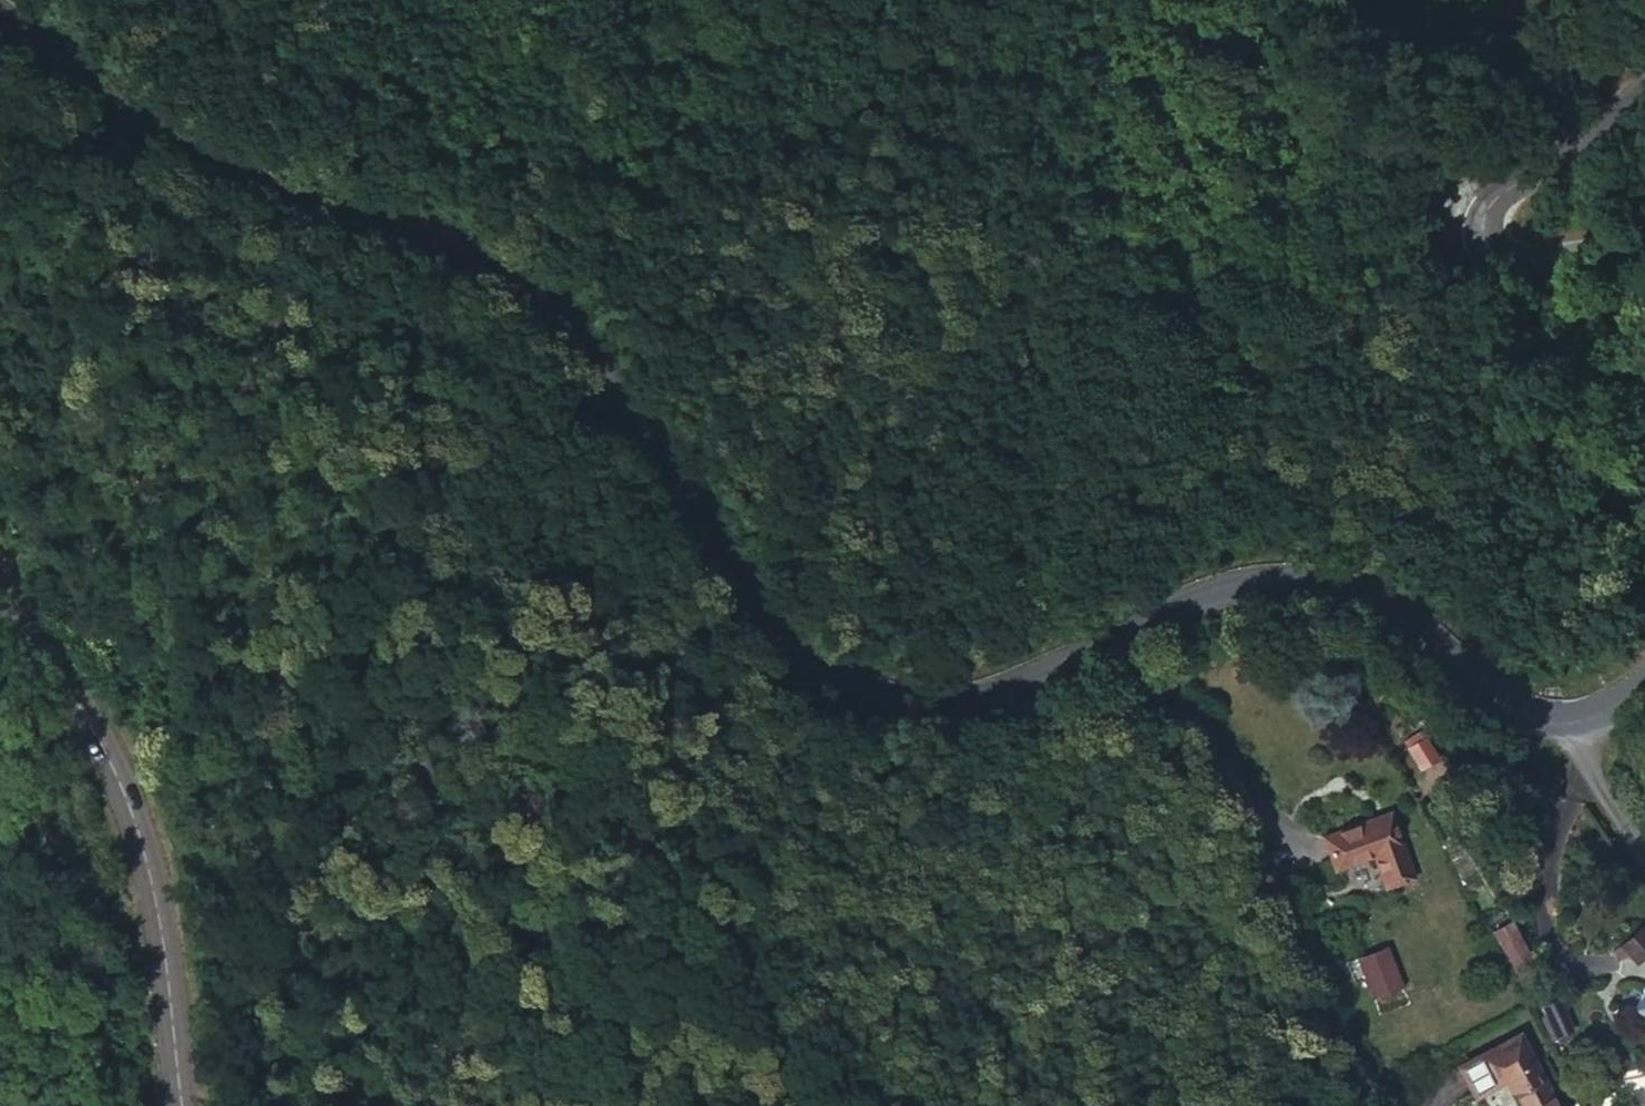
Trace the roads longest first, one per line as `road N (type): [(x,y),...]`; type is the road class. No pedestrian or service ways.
road 1 (secondary): [(1644,685),(1586,721),(1551,723),(1517,712),(1404,614),(1305,576),(1202,589),(977,705),(885,705),(842,686),(758,611),(707,542),(600,364),(552,311),(501,275),(433,244),(275,194),(199,156),(0,17)]
road 2 (secondary): [(0,582),(115,764),(144,838),(166,933),(188,1105)]
road 3 (unclassified): [(1644,238),(1515,248),(1459,237),(1449,211),(1644,39)]

